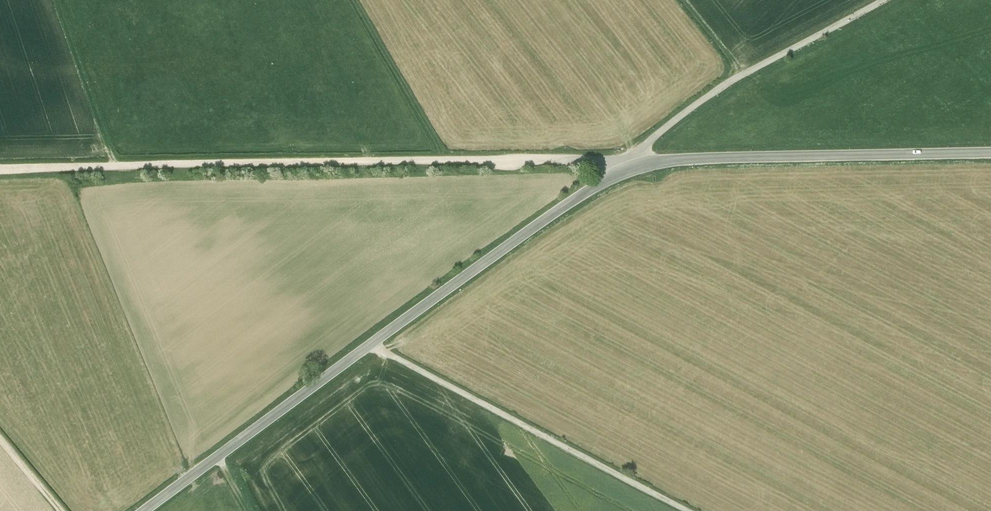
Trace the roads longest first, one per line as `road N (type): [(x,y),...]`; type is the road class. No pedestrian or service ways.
road 1 (track): [(0,172),(267,163),(633,167)]
road 2 (tertiary): [(146,510),(597,183),(633,167)]
road 3 (tertiary): [(633,167),(700,157),(990,151)]
road 4 (track): [(687,510),(372,344)]
road 5 (unclassified): [(633,167),(682,117),(778,55),(886,0)]
road 6 (track): [(352,0),(443,162)]

